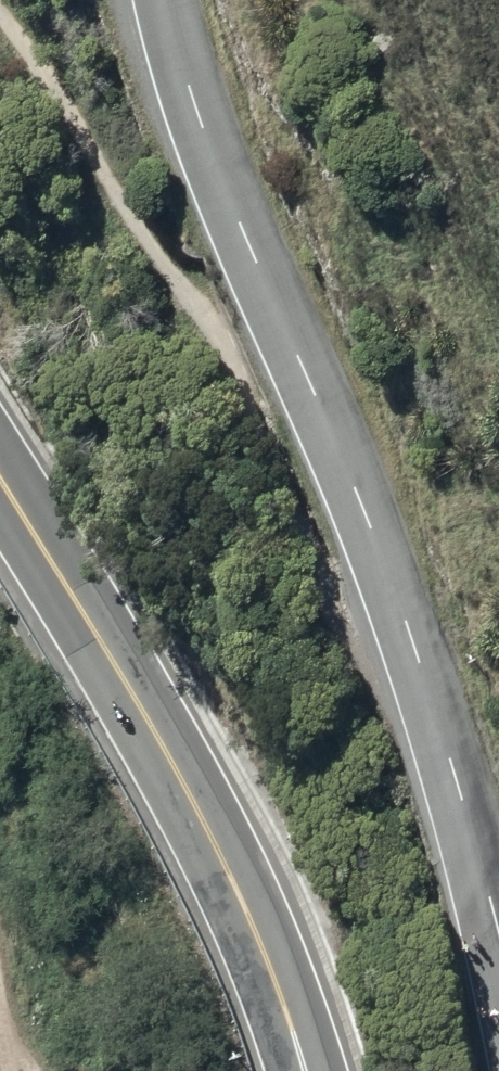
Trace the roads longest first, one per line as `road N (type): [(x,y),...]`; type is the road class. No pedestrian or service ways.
road 1 (unclassified): [(498,939),(445,738),(385,565),(224,190),(175,51),(167,0)]
road 2 (secondary): [(305,1070),(198,811),(0,477)]

